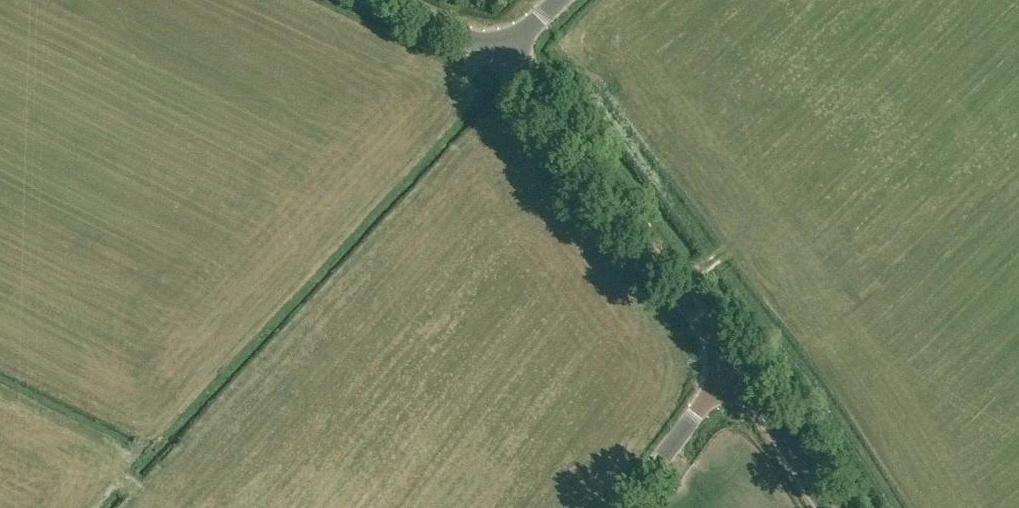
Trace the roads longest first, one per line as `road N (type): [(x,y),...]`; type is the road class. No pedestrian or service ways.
road 1 (unclassified): [(710,377),(708,339),(697,320),(500,55)]
road 2 (unclassified): [(823,507),(762,411),(710,377)]
road 3 (unclassified): [(626,507),(688,424),(710,377)]
road 4 (unclassified): [(500,55),(384,0)]

